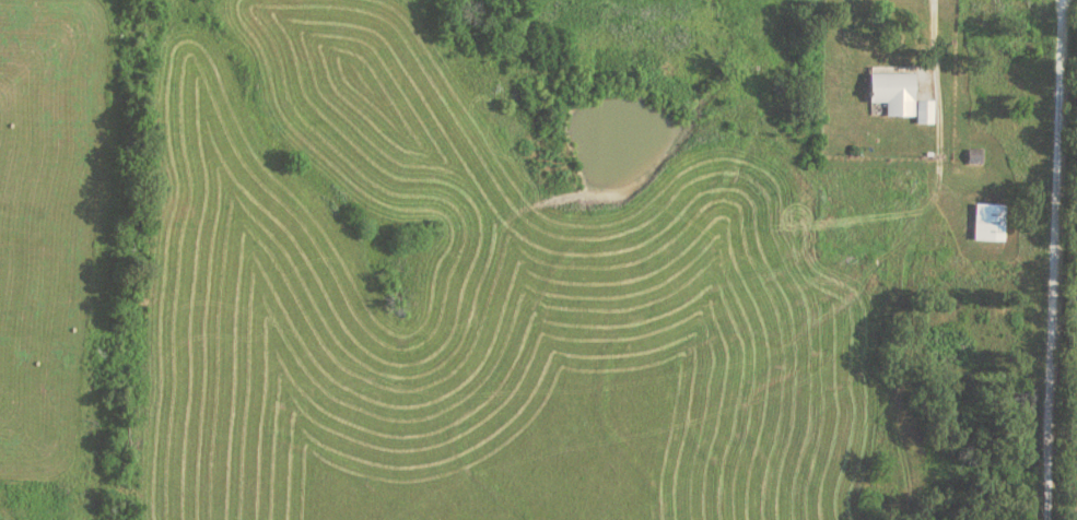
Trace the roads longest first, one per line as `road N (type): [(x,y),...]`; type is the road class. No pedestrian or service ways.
road 1 (residential): [(1045,519),(1057,0)]

